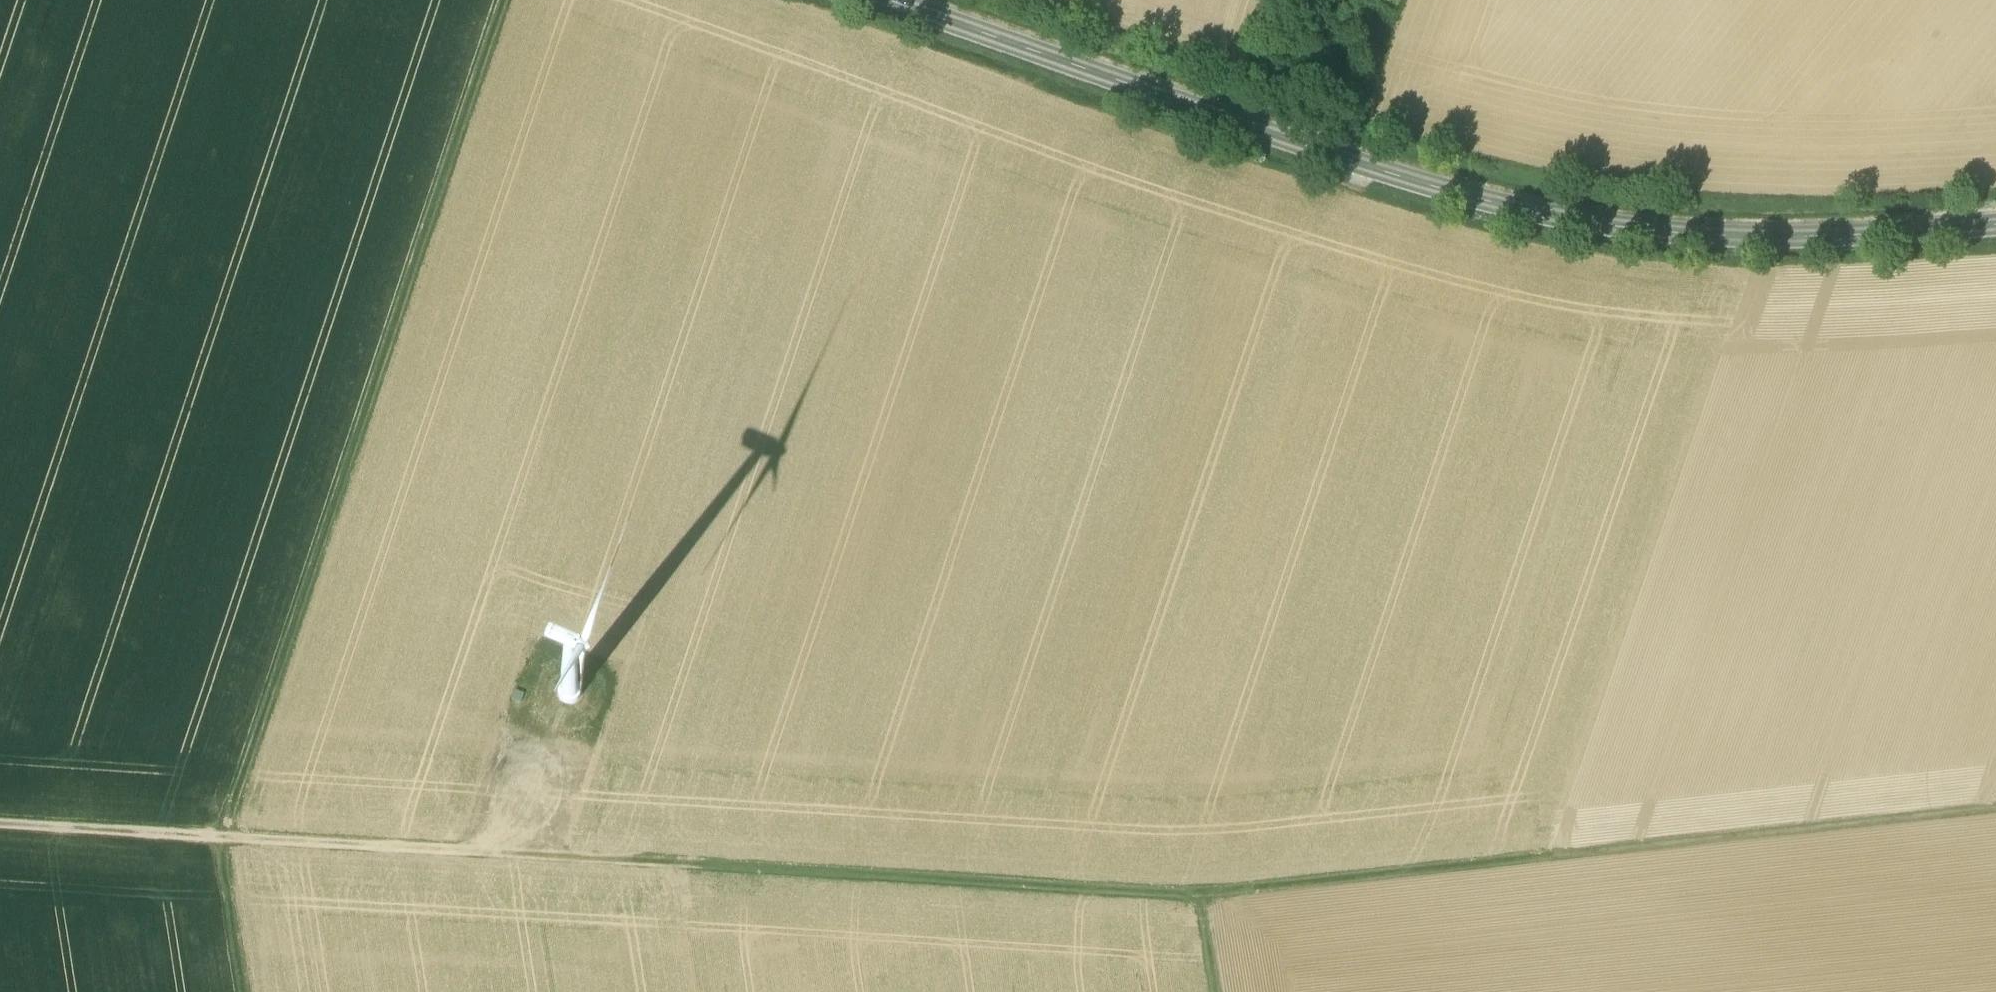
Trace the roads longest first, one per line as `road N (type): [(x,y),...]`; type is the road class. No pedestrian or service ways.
road 1 (track): [(1995,806),(1684,846),(1206,890),(0,823)]
road 2 (tertiary): [(892,0),(1435,184),(1566,216),(1748,234),(1995,225)]
road 3 (track): [(501,0),(225,836)]
road 4 (track): [(242,991),(221,836)]
road 5 (track): [(467,850),(516,707)]

